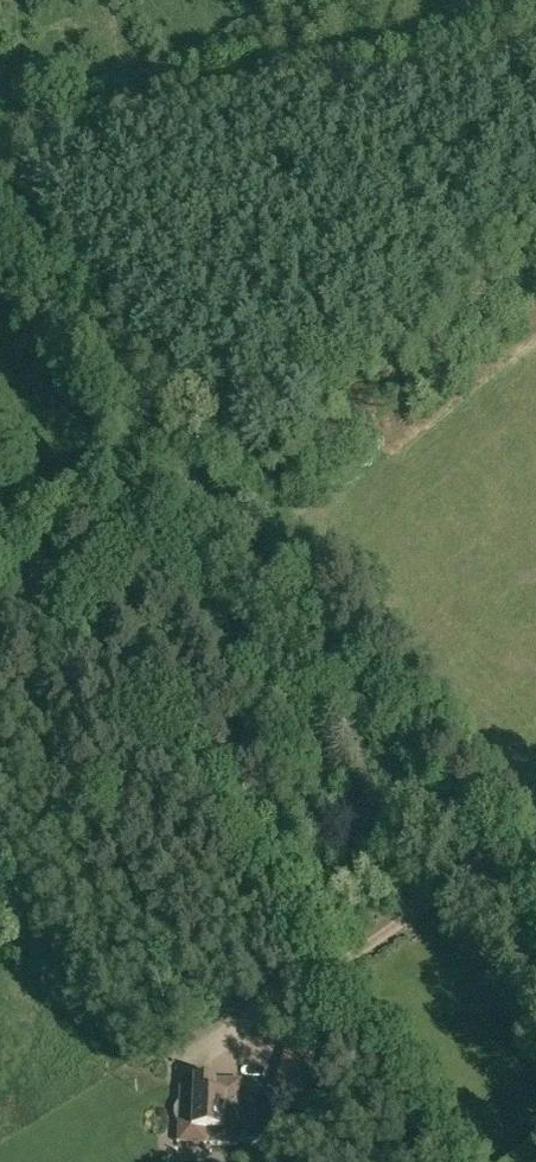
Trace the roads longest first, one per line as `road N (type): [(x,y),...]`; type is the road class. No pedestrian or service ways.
road 1 (residential): [(0,211),(470,874)]
road 2 (track): [(0,137),(535,34)]

